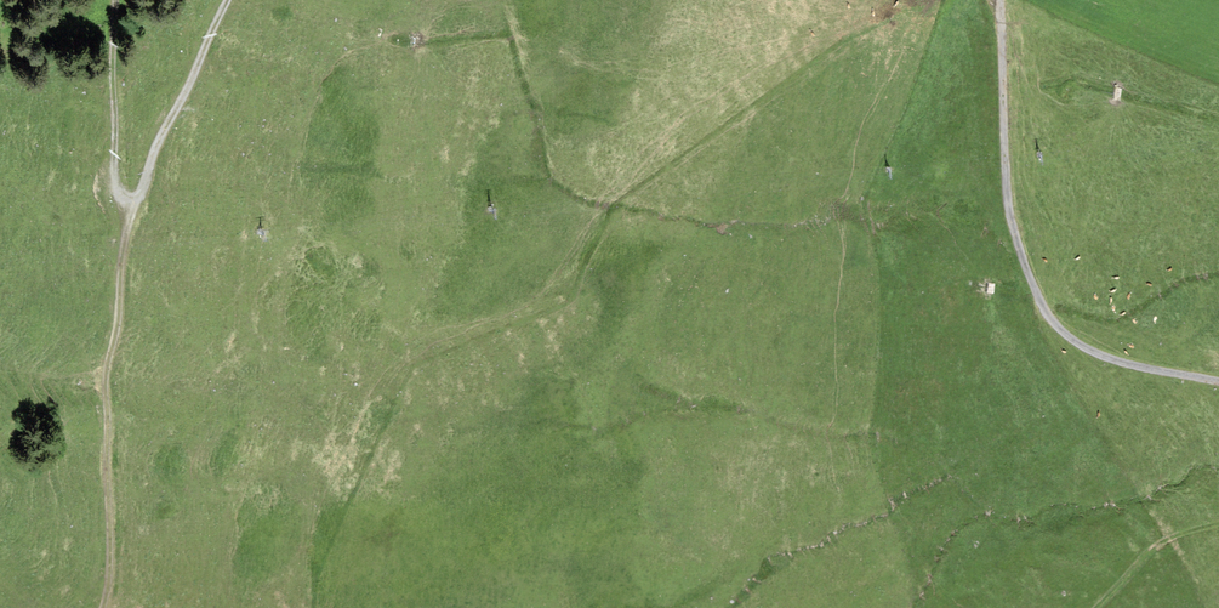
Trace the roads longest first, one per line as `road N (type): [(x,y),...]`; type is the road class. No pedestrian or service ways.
road 1 (track): [(1218,382),(1095,356),(1051,321),(1010,205),(1001,0)]
road 2 (track): [(135,195),(105,374),(108,570),(100,607)]
road 3 (track): [(230,0),(157,147),(146,186),(135,195)]
road 4 (track): [(135,195),(123,194),(117,178),(118,0)]
road 5 (track): [(1218,521),(1158,541),(1100,607)]

